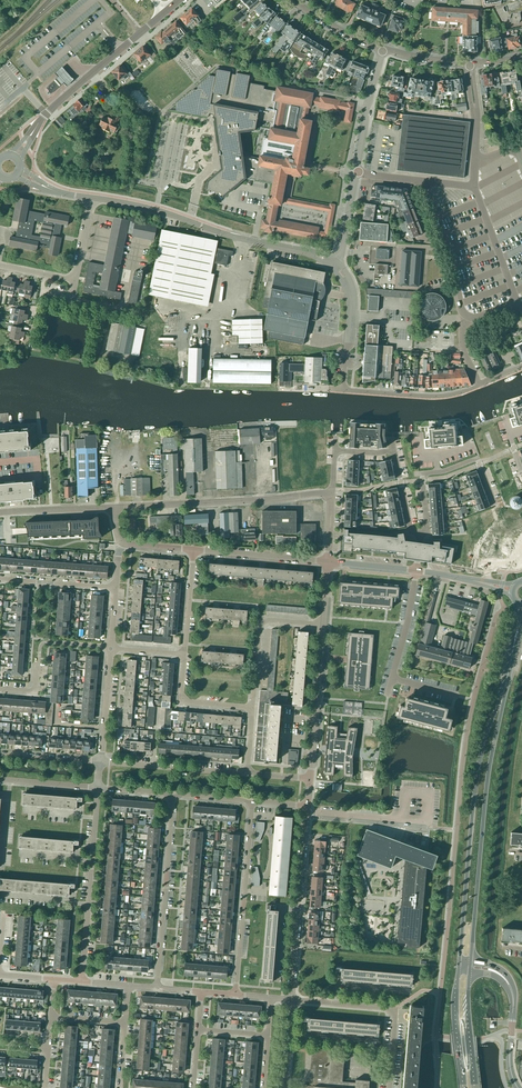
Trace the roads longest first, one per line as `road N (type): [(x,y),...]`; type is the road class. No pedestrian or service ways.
road 1 (secondary): [(504,692),(474,801),(459,966)]
road 2 (secondary): [(471,961),(504,692)]
road 3 (unclassified): [(334,265),(164,212),(91,199)]
road 4 (unclassified): [(330,492),(113,508)]
road 5 (residential): [(419,533),(426,529),(422,474),(477,458),(506,534)]
road 6 (residential): [(81,982),(98,788)]
road 7 (residential): [(291,999),(307,806)]
road 8 (residential): [(236,994),(252,802)]
road 9 (residential): [(157,985),(174,795)]
road 10 (secondary): [(39,122),(179,0)]
road 11 (residential): [(344,390),(448,395),(521,365)]
road 12 (unclassified): [(477,123),(475,187),(357,173)]
road 13 (residential): [(389,1087),(392,1009),(291,999)]
road 14 (unclassified): [(310,779),(323,625)]
road 15 (residential): [(253,707),(259,624),(323,625)]
road 16 (residential): [(247,770),(101,762)]
road 17 (tertiary): [(328,562),(194,550)]
road 18 (unclassified): [(344,390),(353,311),(334,265)]
road 19 (residential): [(357,173),(383,49)]
road 20 (secondary): [(459,966),(465,1087)]

